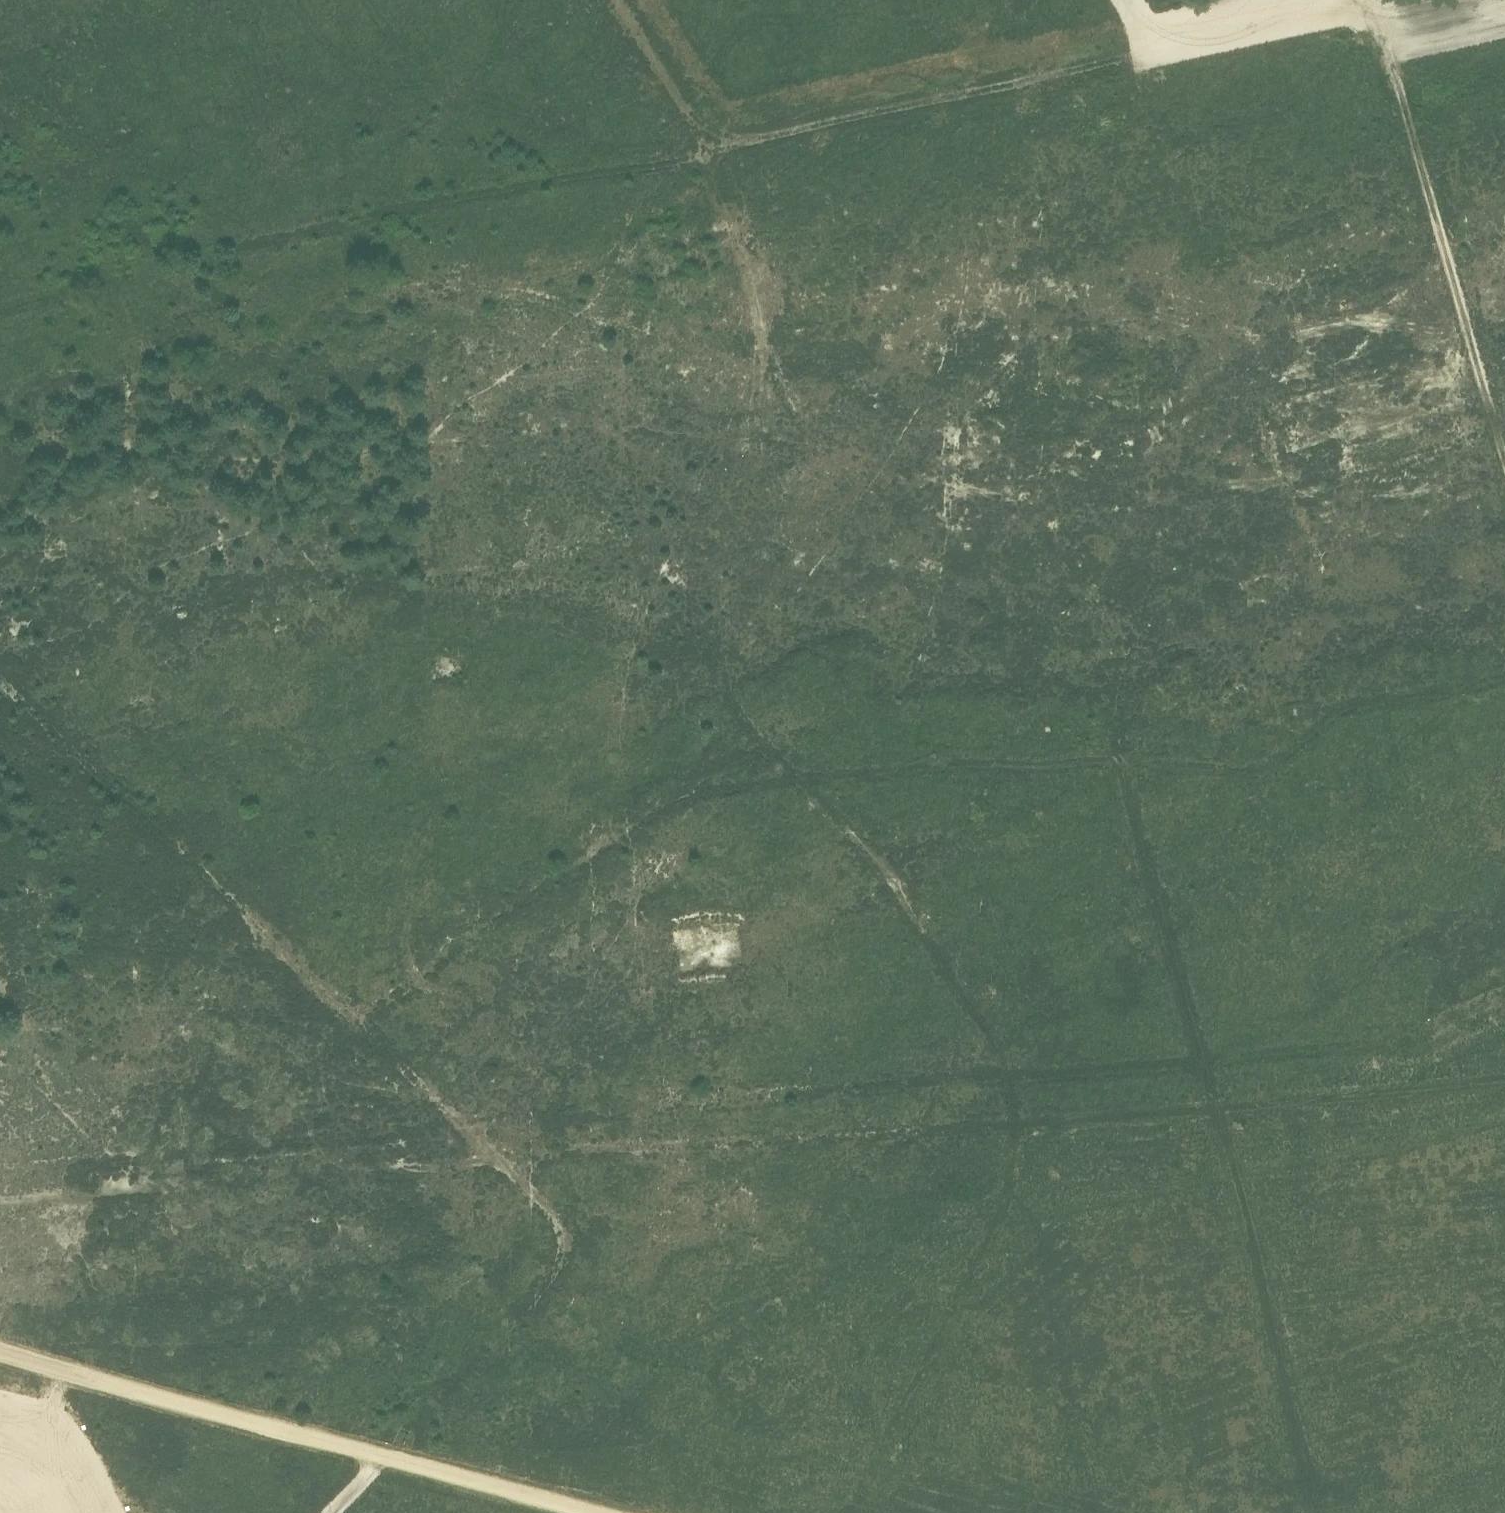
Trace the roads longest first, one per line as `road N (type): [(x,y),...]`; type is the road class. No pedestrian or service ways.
road 1 (track): [(1504,434),(1385,8)]

